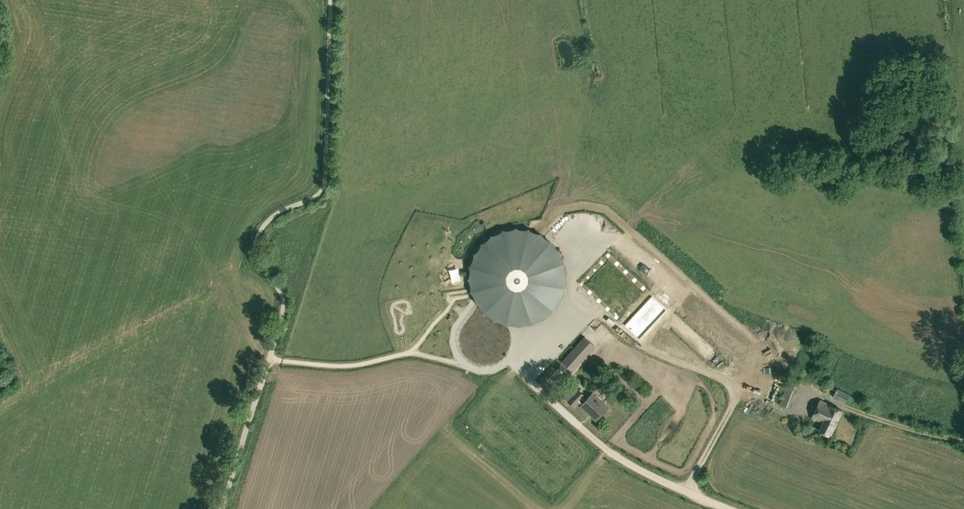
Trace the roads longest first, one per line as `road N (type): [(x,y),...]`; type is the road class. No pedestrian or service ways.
road 1 (track): [(270,358),(350,366),(414,352),(482,372),(499,370),(555,324)]
road 2 (track): [(732,508),(615,458),(509,361)]
road 3 (track): [(284,303),(221,508)]

